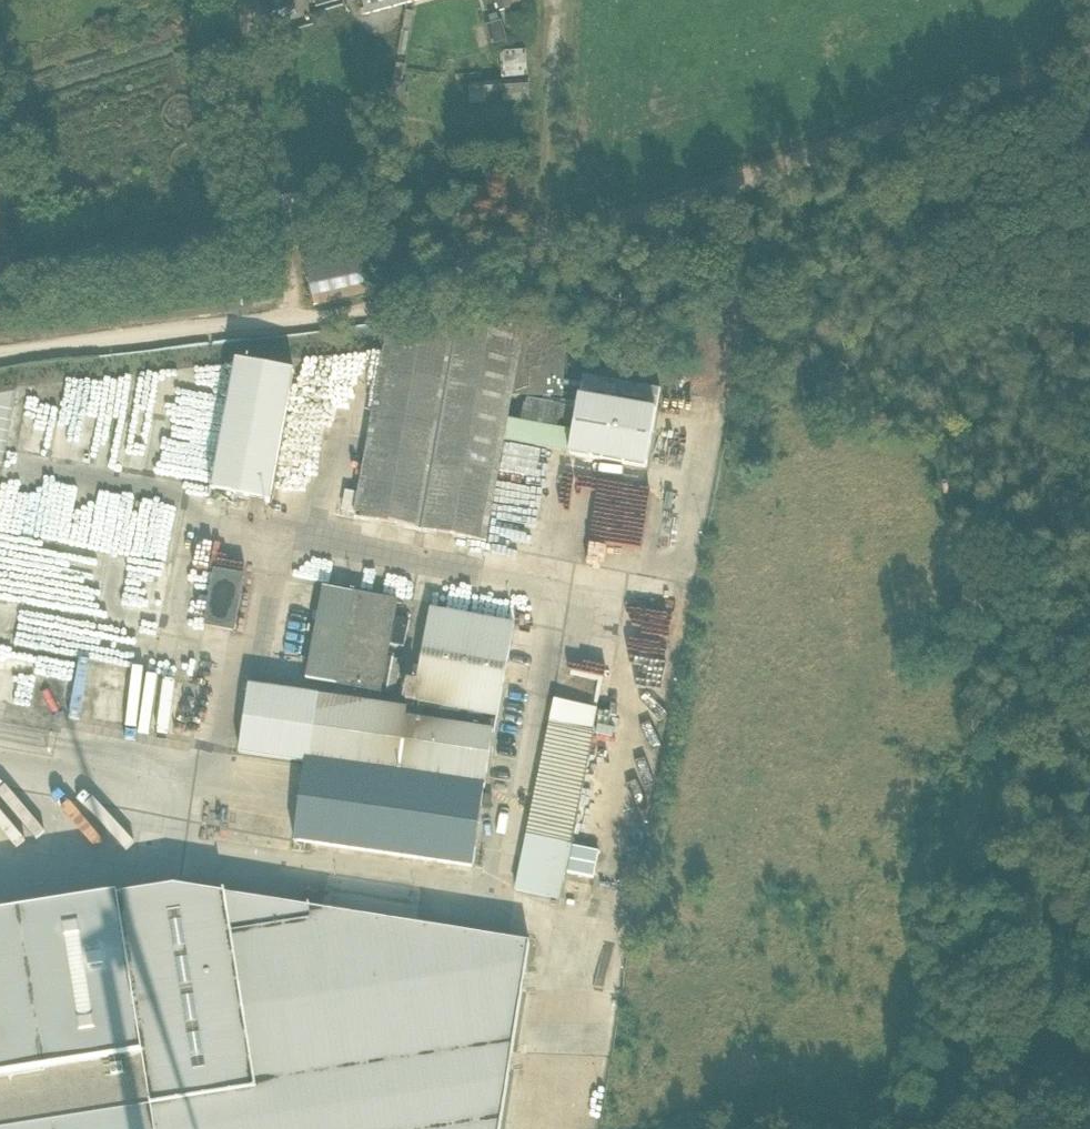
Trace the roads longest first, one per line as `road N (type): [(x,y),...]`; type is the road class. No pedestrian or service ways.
road 1 (track): [(0,357),(372,312),(1089,52)]
road 2 (track): [(294,323),(240,38),(247,0)]
road 3 (track): [(964,1128),(966,1070),(983,1039),(1089,942)]

